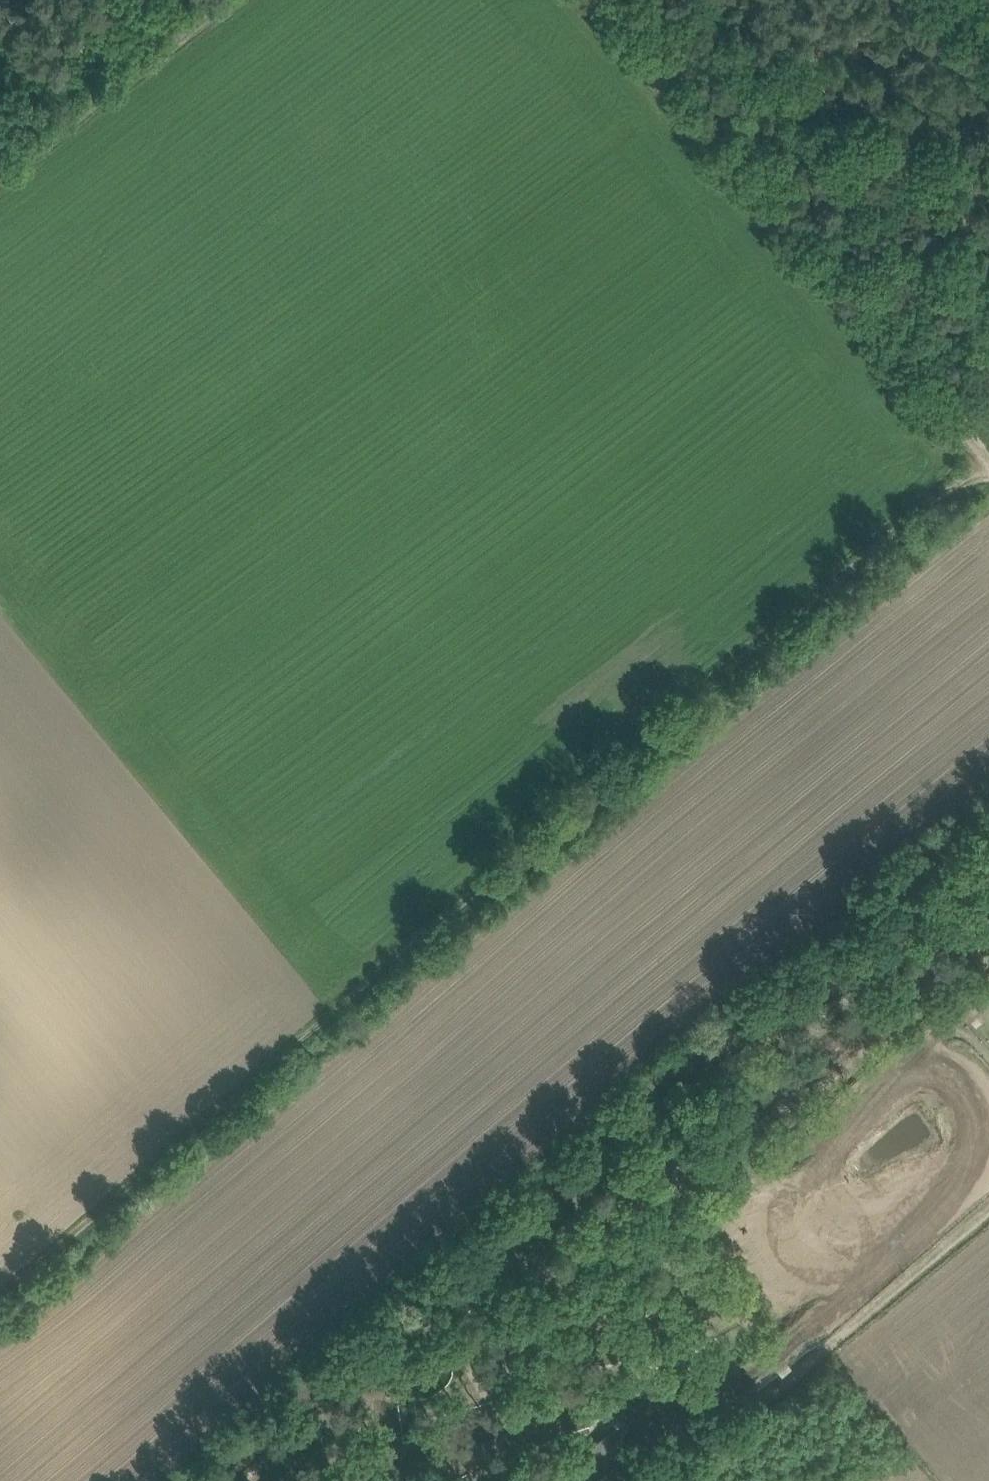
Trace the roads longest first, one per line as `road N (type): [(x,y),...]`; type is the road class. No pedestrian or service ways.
road 1 (track): [(978,471),(871,551),(0,1297)]
road 2 (track): [(588,0),(978,471)]

